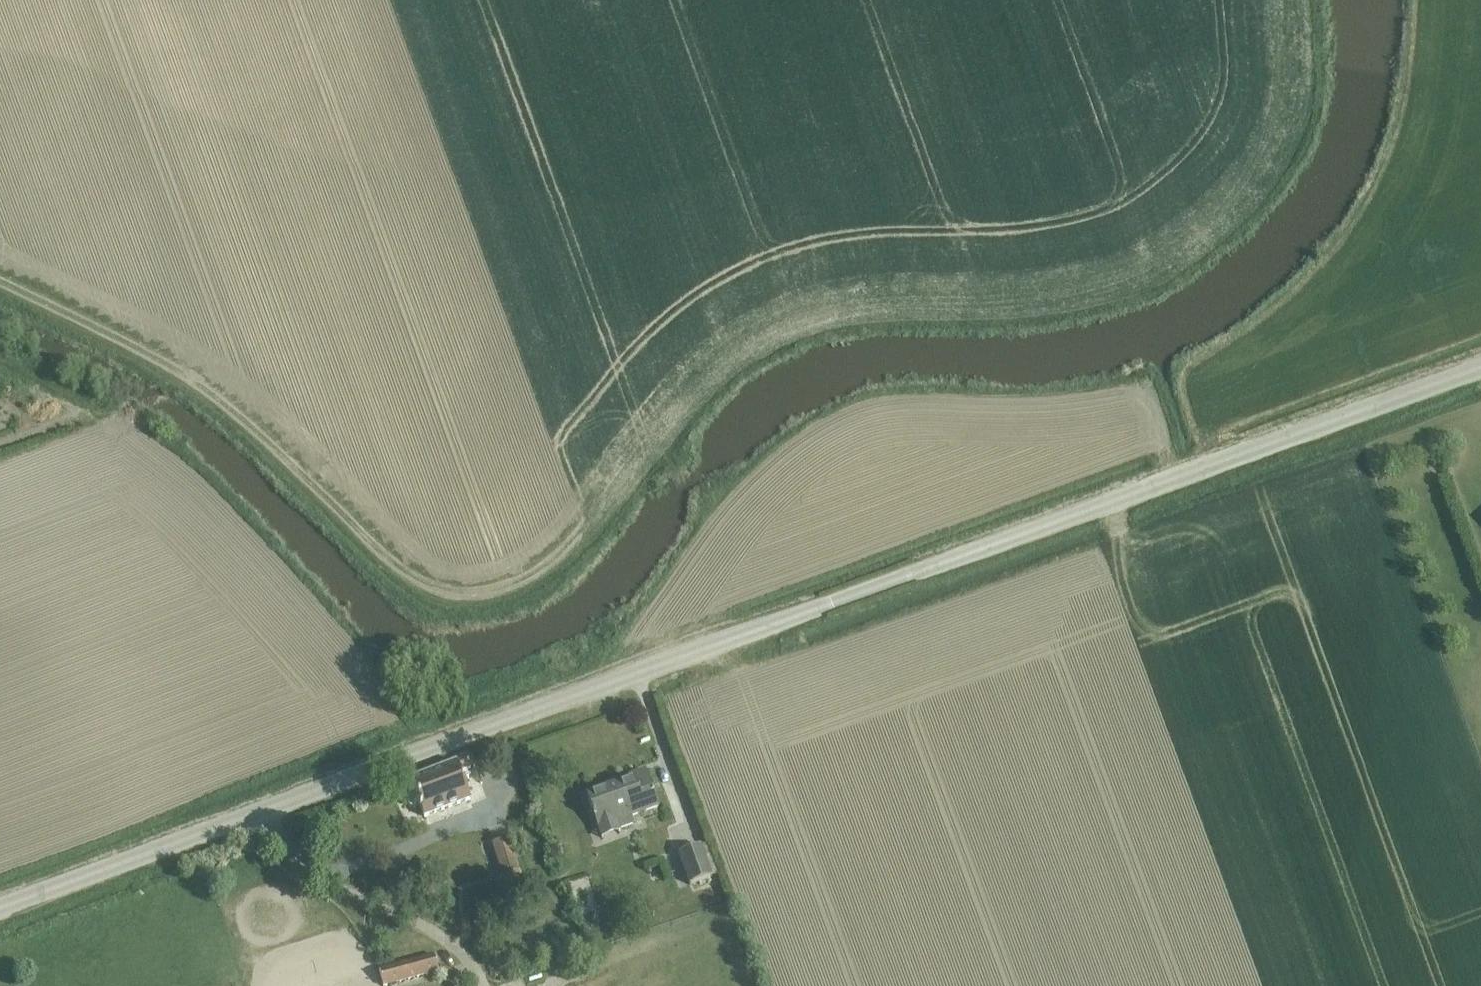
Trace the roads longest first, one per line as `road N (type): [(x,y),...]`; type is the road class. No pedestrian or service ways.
road 1 (tertiary): [(0,906),(1480,368)]

